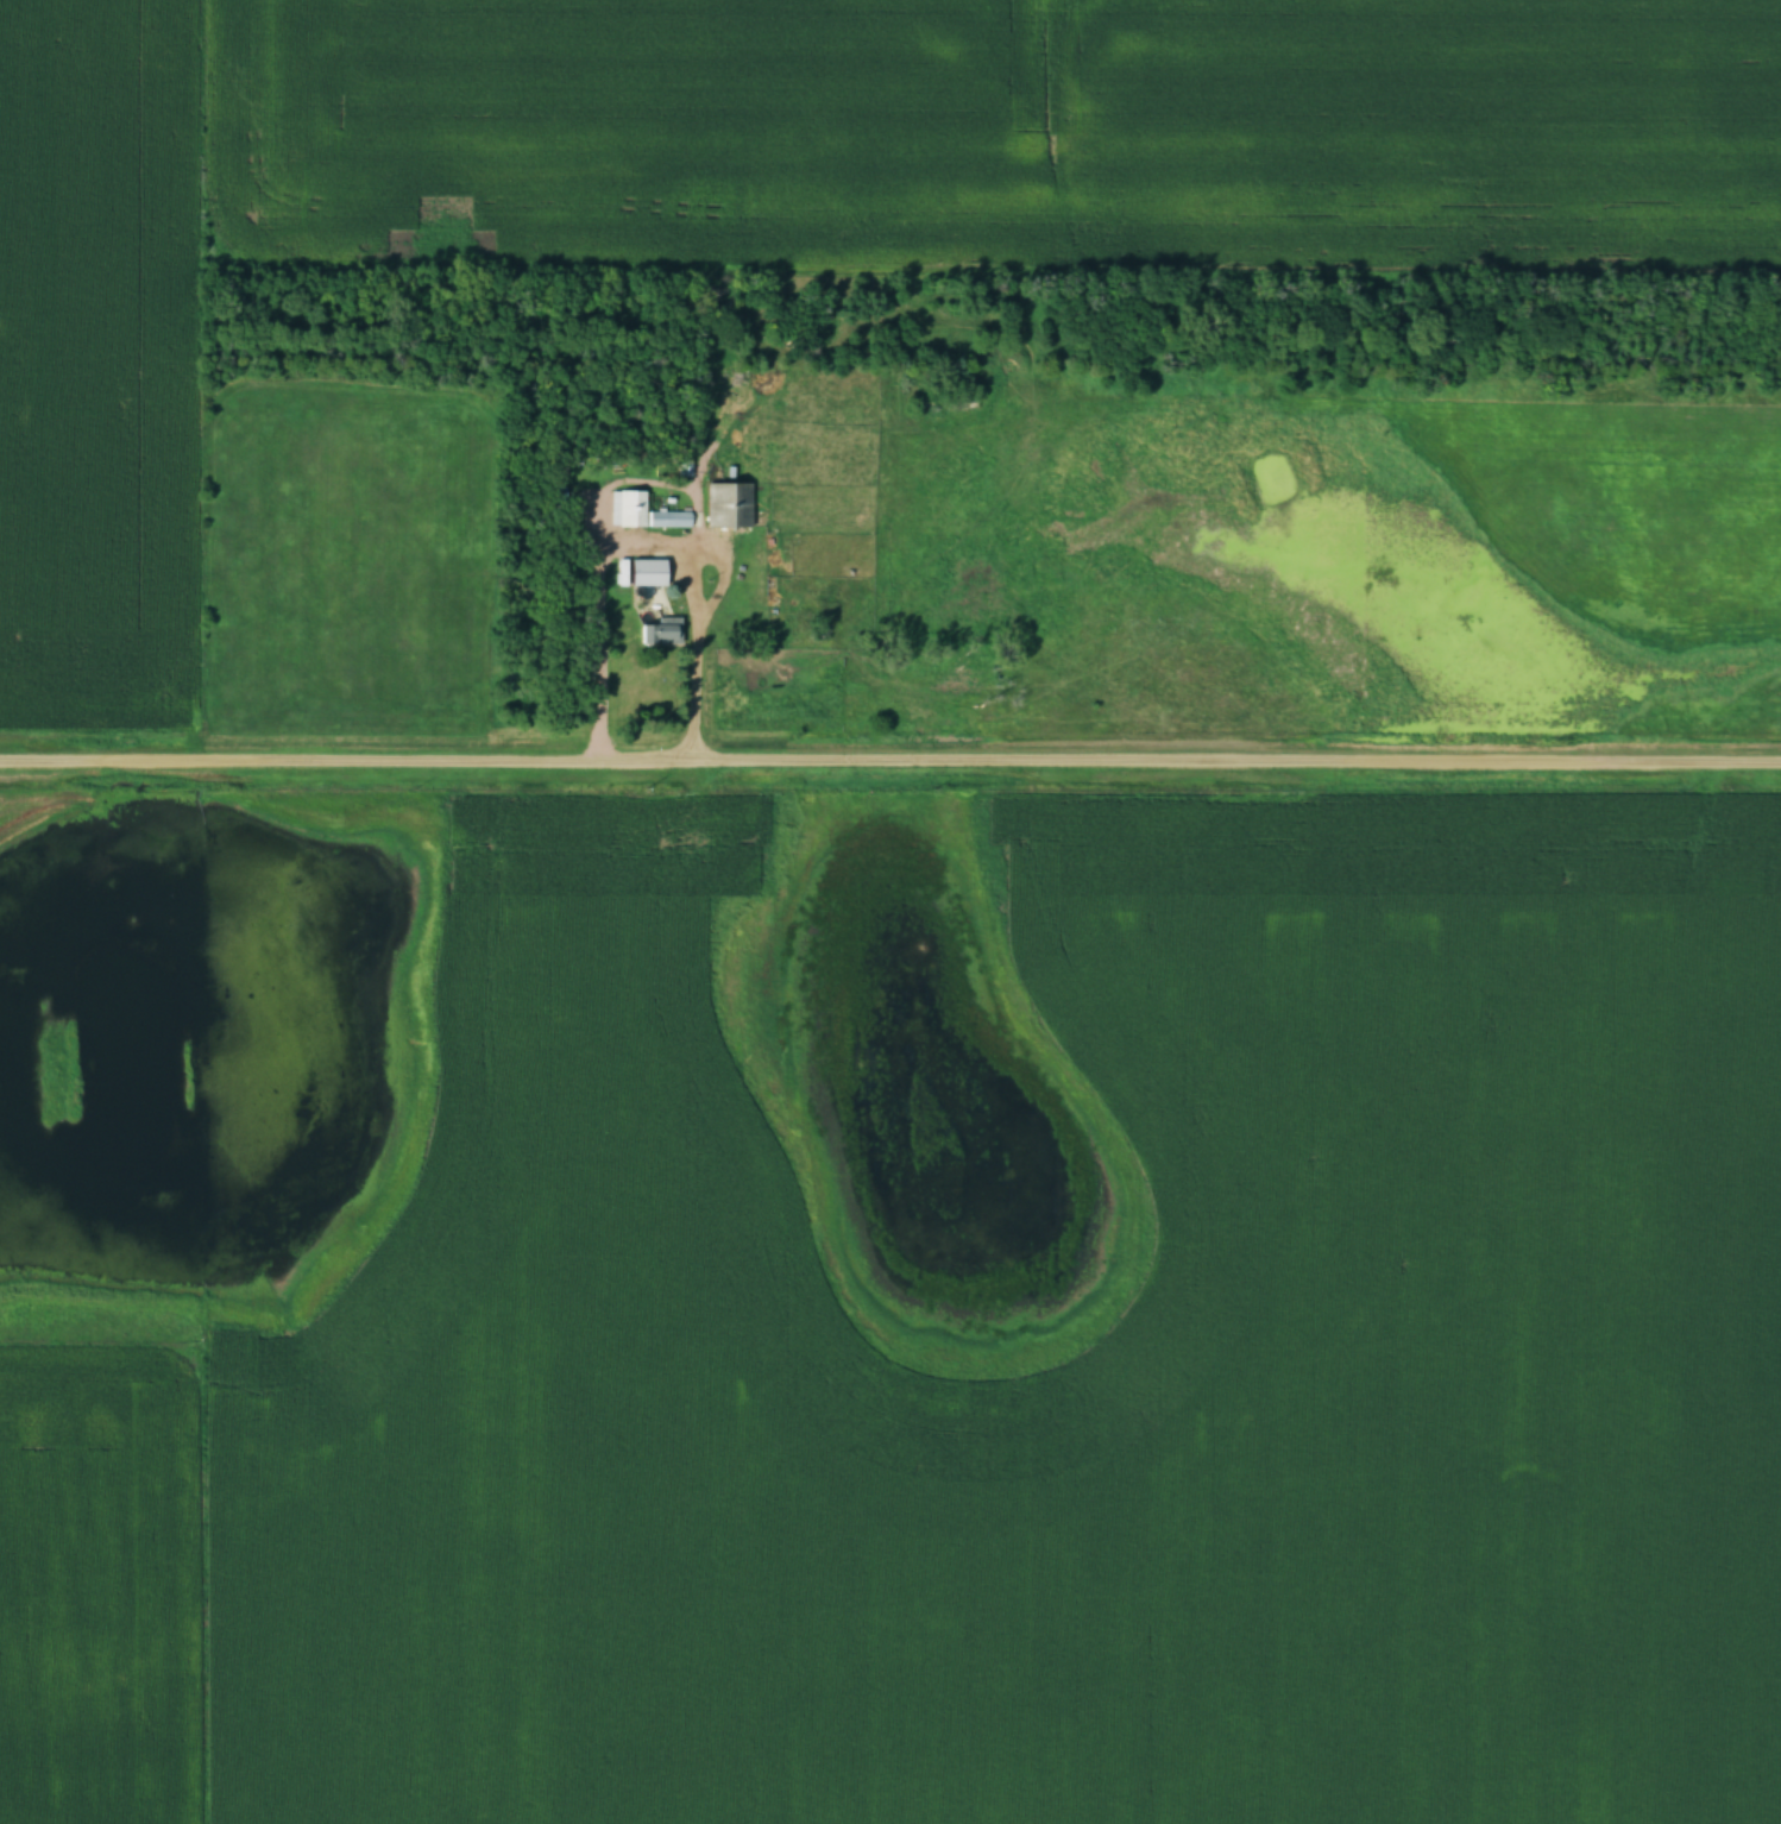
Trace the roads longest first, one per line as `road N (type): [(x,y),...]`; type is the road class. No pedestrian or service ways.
road 1 (residential): [(1780,761),(0,760)]

